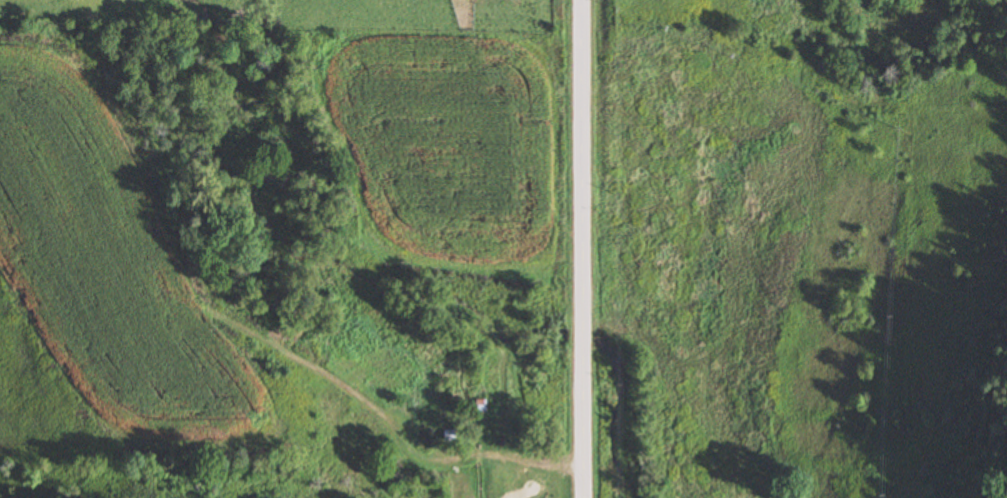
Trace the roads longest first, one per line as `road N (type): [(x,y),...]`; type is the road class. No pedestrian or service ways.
road 1 (secondary): [(582,497),(580,0)]

